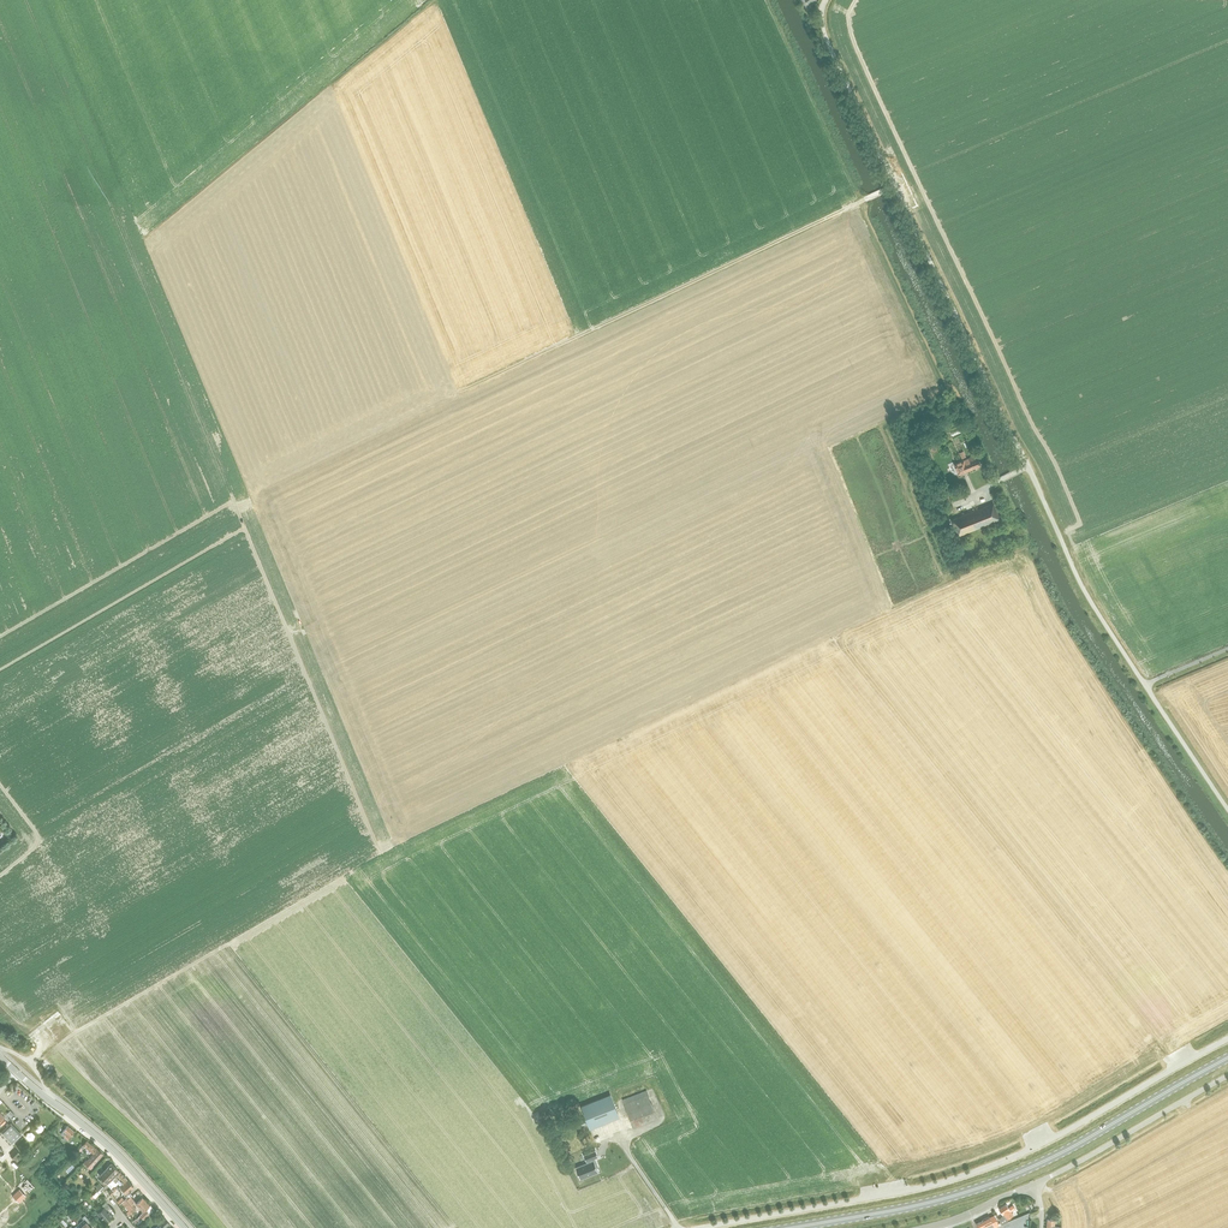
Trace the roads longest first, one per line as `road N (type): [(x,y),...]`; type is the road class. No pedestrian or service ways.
road 1 (unclassified): [(1227,809),(1077,577),(895,185)]
road 2 (unclassified): [(1227,1039),(1041,1144),(977,1171),(702,1227)]
road 3 (secondary): [(796,1227),(993,1184),(1227,1057)]
road 4 (track): [(463,391),(864,200)]
road 5 (tertiary): [(184,1227),(101,1139),(0,1056)]
road 6 (unclassified): [(1033,1185),(1227,1076)]
road 7 (unclassified): [(895,185),(826,38),(826,0)]
road 8 (unclassified): [(921,1227),(1033,1185)]

